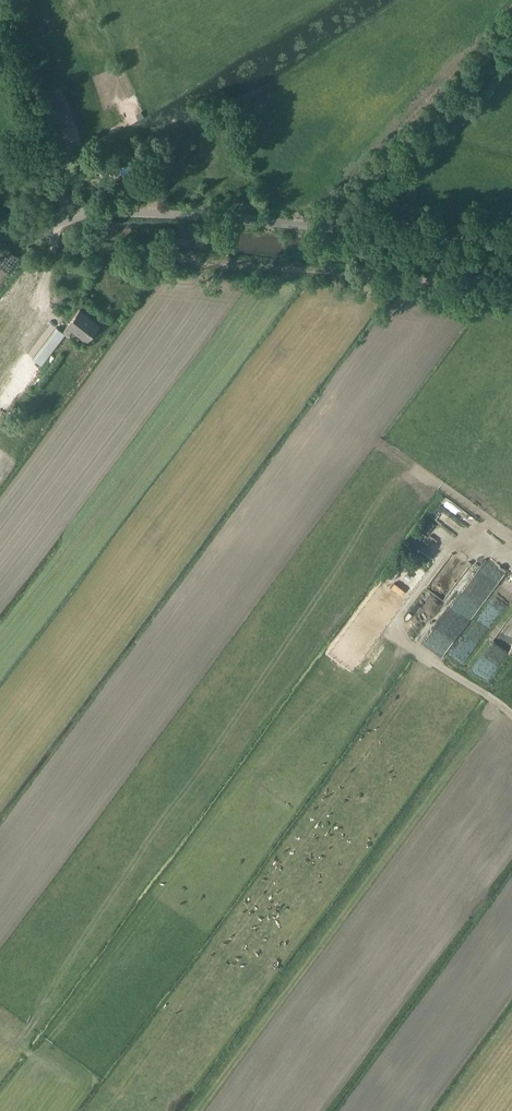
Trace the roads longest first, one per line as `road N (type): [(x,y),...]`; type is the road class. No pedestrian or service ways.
road 1 (track): [(54,243),(511,288)]
road 2 (unclassified): [(511,243),(166,214),(71,216)]
road 3 (track): [(511,713),(392,628),(455,542),(503,554),(511,544)]
road 4 (track): [(319,226),(511,23)]
road 5 (unclassified): [(71,216),(0,27)]
road 6 (track): [(511,537),(365,434)]

